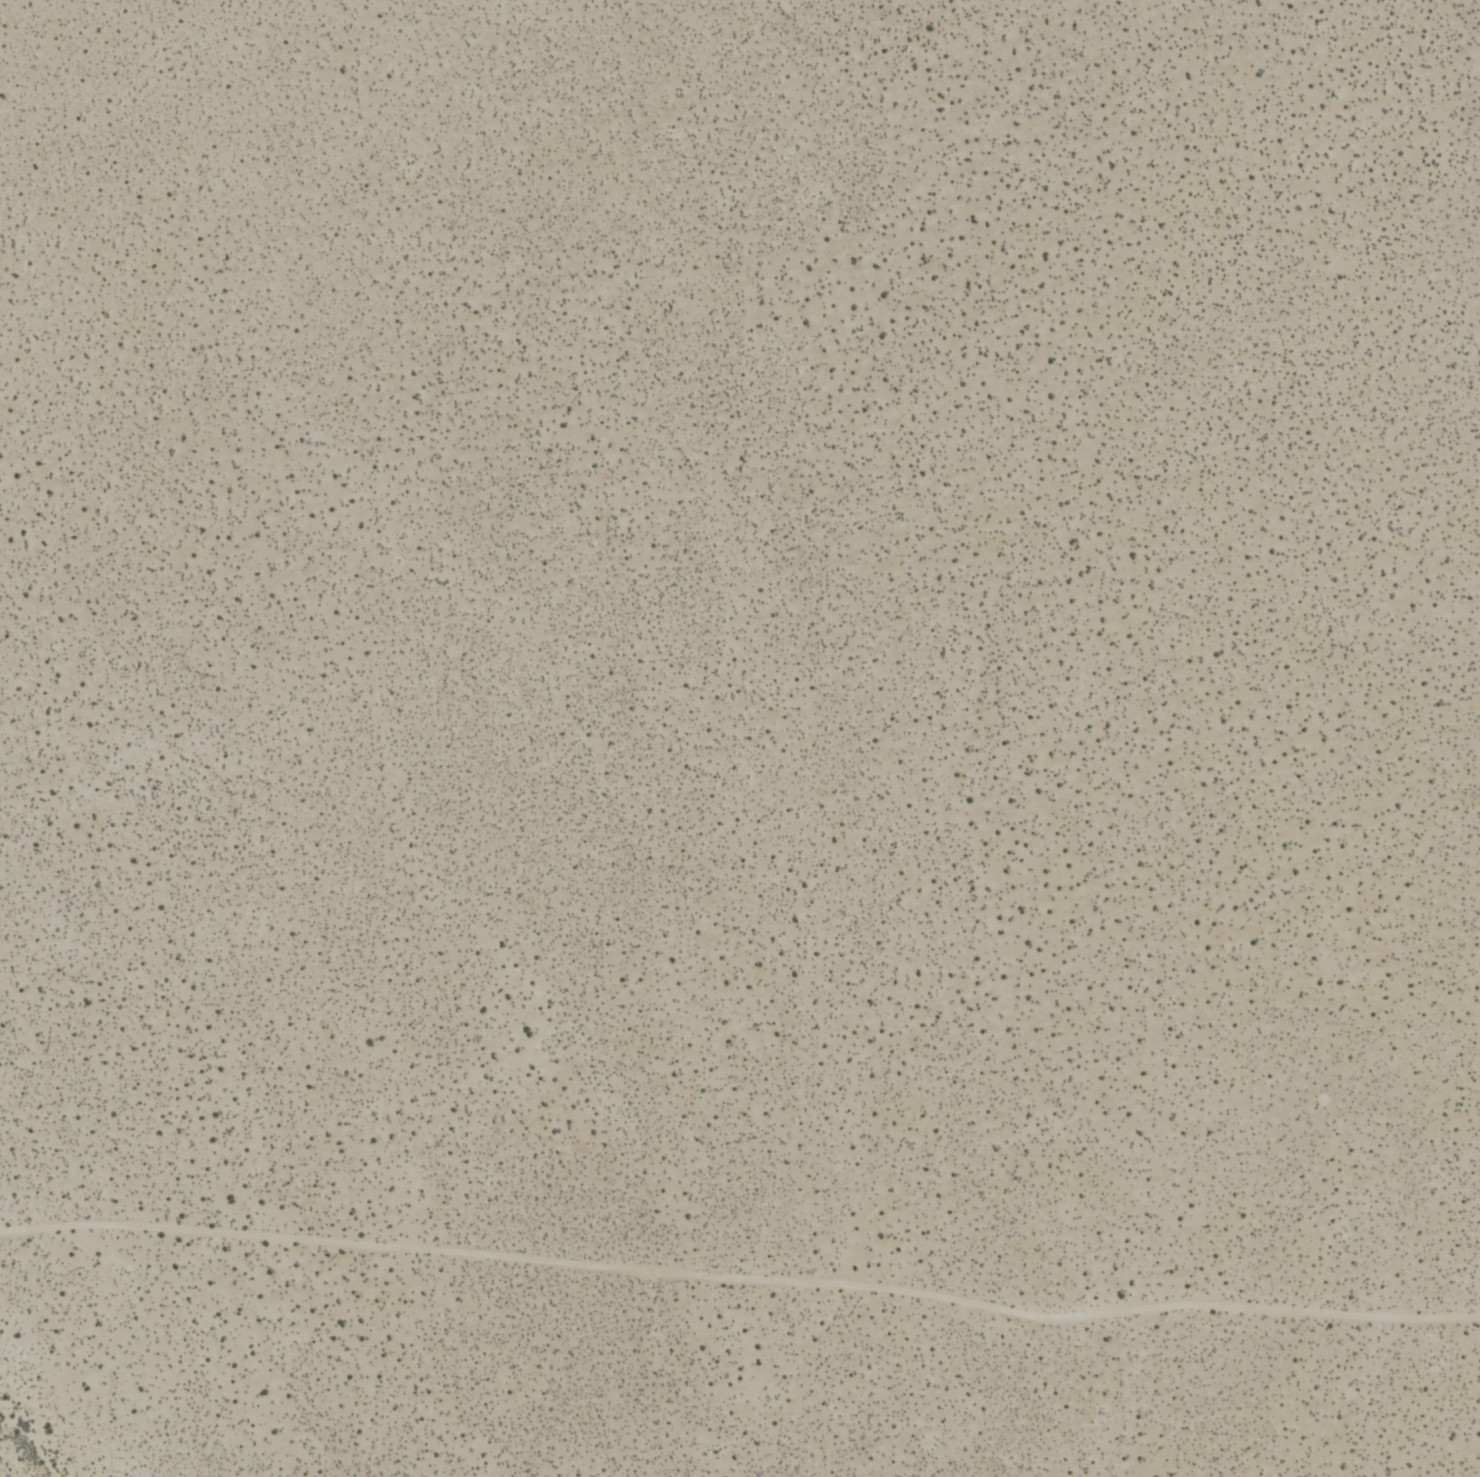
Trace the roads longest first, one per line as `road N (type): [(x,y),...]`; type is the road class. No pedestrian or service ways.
road 1 (track): [(0,1228),(120,1224),(1198,1288),(1479,1284)]

